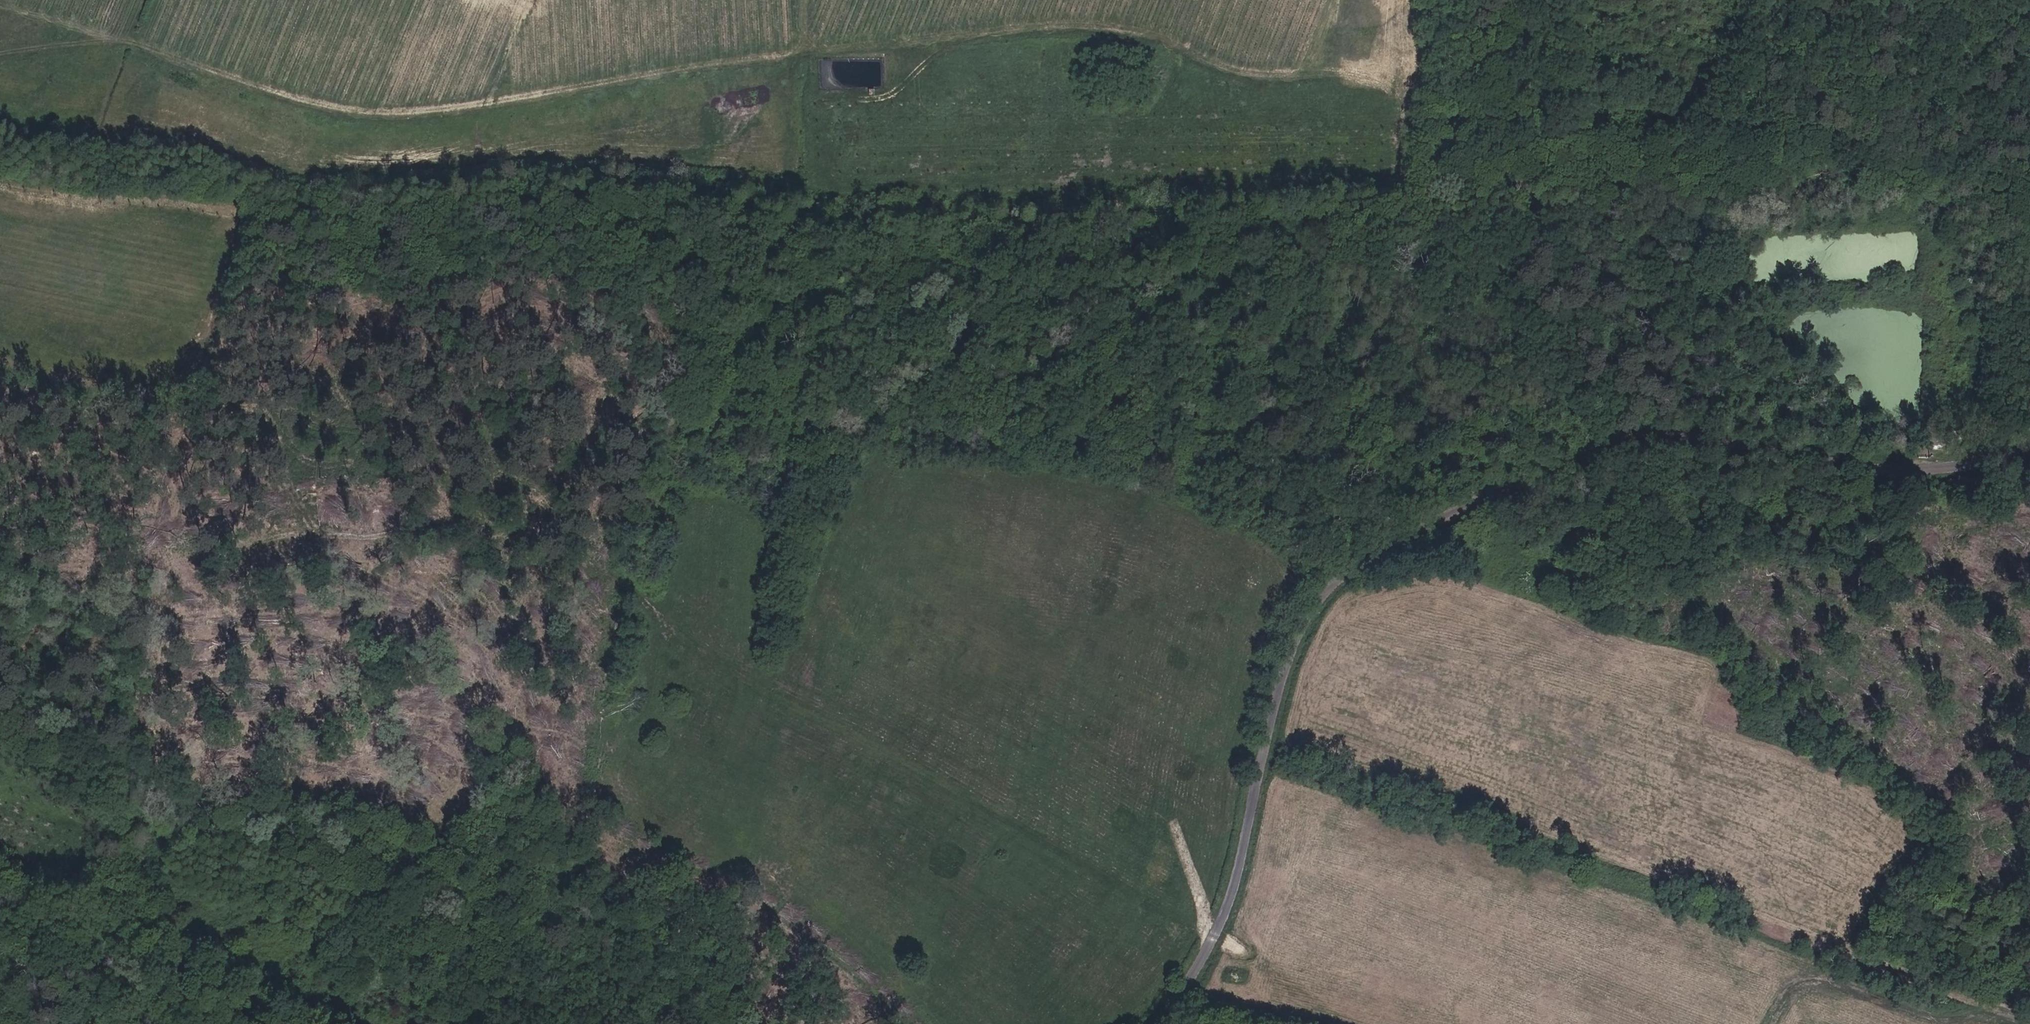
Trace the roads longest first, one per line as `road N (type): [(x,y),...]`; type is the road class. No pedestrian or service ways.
road 1 (unclassified): [(1162,1023),(1218,938),(1305,626),(1352,565),(1622,440),(1663,436),(1886,468),(2029,456)]

